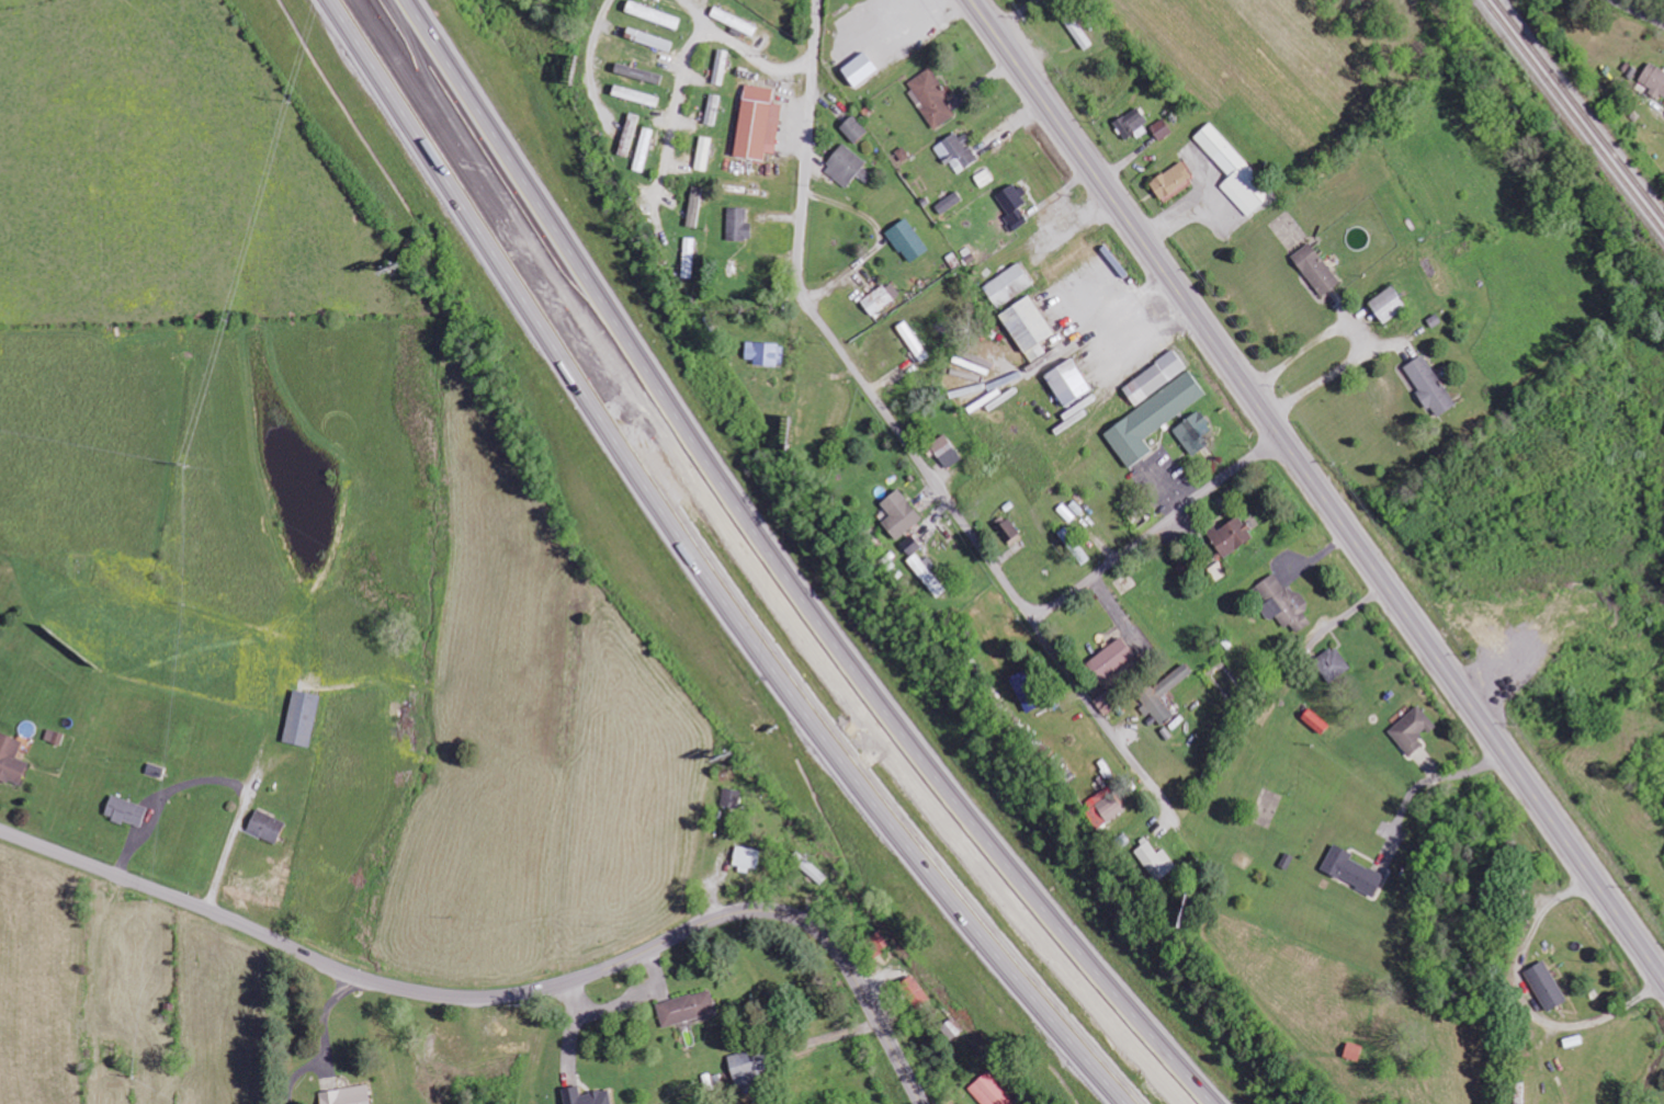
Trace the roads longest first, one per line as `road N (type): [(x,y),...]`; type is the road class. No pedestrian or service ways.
road 1 (motorway): [(1202,1103),(1009,881),(801,611),(399,0)]
road 2 (motorway): [(342,0),(765,644),(960,898),(1138,1103)]
road 3 (primary): [(1663,977),(973,0)]
road 4 (residential): [(816,0),(797,263),(803,294),(1019,603),(1045,611),(1282,436)]
road 5 (residential): [(647,951),(525,990),(464,994),(393,986),(0,829)]
road 6 (residential): [(922,1103),(854,977),(806,923),(772,912),(732,914),(647,951)]
road 7 (residential): [(1146,776),(1028,611)]

